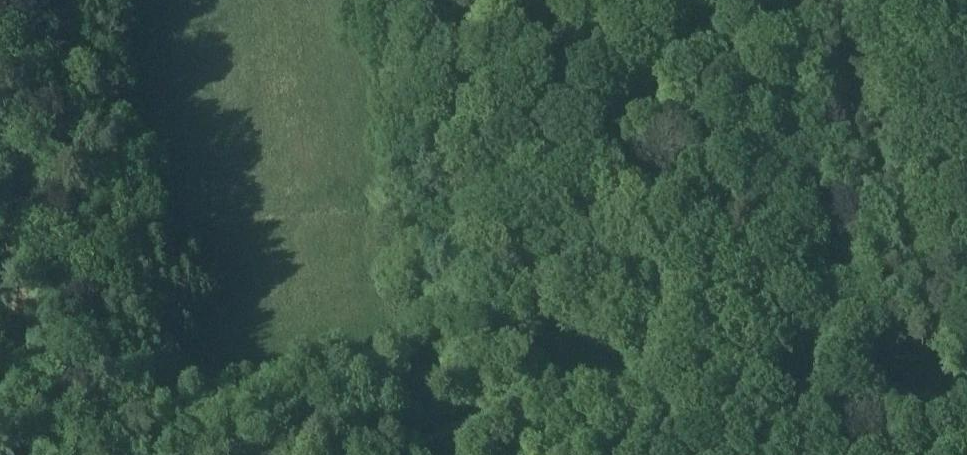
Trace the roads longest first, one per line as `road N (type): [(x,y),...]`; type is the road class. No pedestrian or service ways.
road 1 (track): [(84,454),(28,100),(5,0)]
road 2 (track): [(880,397),(769,0)]
road 3 (track): [(526,404),(667,394),(880,397)]
road 4 (track): [(405,454),(526,404)]

